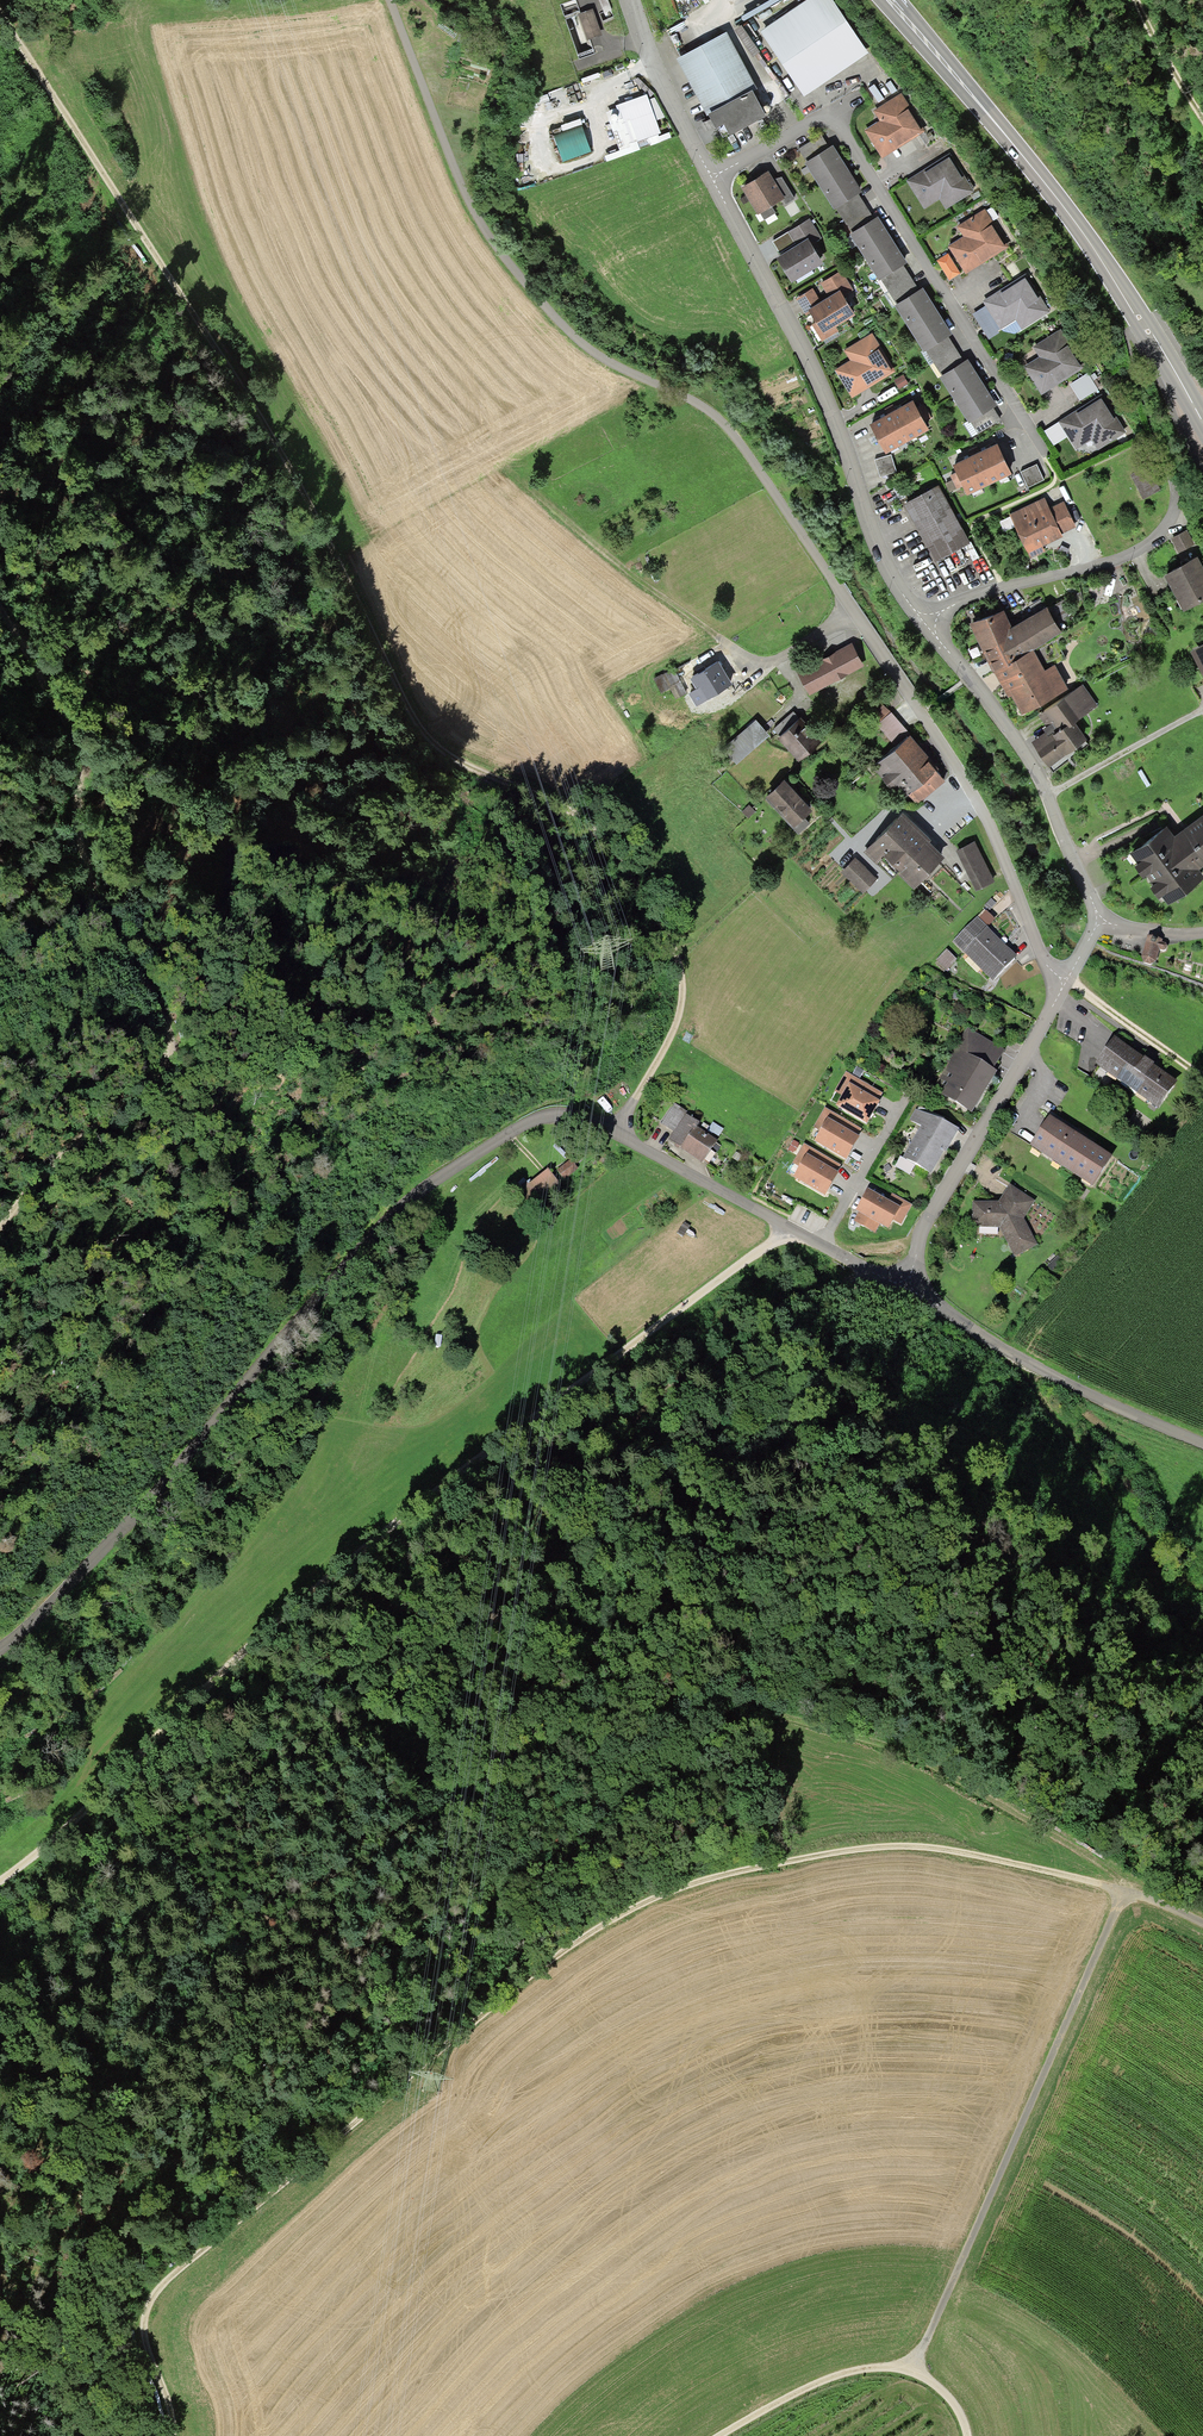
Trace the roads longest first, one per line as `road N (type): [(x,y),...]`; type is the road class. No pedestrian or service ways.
road 1 (track): [(0,13),(319,525),(413,733),(470,769),(560,807),(621,869),(658,923),(674,957),(678,1013),(615,1133)]
road 2 (track): [(0,2221),(14,2197),(205,2009),(336,1904),(455,1820),(671,1736),(771,1716),(817,1724),(919,1761),(1011,1812),(1095,1861),(1122,1893)]
road 3 (track): [(1122,1893),(954,1854),(868,1849),(711,1878),(631,1909),(492,2004),(153,2292),(141,2330),(170,2435)]
road 4 (residential): [(908,1290),(615,1133),(561,1114),(536,1118),(389,1218),(131,1519),(0,1647)]
road 5 (track): [(862,1271),(733,1333),(265,1717),(103,1875),(0,1953)]
road 6 (track): [(0,1882),(262,1633),(664,1319),(793,1230)]
road 7 (track): [(391,0),(493,247),(588,348),(724,424),(837,591)]
road 8 (track): [(0,615),(76,751),(79,875),(154,1004),(165,1053),(162,1068),(140,1093),(86,1131),(0,1229)]
road 9 (primary): [(893,0),(1090,250),(1202,423)]
road 10 (track): [(908,2368),(1122,1893)]
road 11 (residential): [(922,623),(889,578),(827,405),(709,178)]
road 12 (residential): [(837,591),(959,770),(1033,944),(1060,980)]
road 13 (residential): [(829,112),(1038,449)]
road 14 (residential): [(1060,980),(922,1224),(908,1290)]
road 15 (unclassified): [(908,1290),(995,1345),(1202,1446)]
road 16 (track): [(717,2435),(839,2374),(878,2366),(908,2368),(947,2390),(968,2435)]
road 17 (residential): [(922,623),(987,593),(1110,562),(1138,549),(1172,516)]
road 18 (residential): [(1046,796),(1016,739),(922,623)]
road 19 (track): [(565,525),(729,651)]
road 20 (track): [(1172,516),(1172,485),(1128,340),(1144,325)]
road 21 (residential): [(709,178),(640,45),(627,0)]
road 22 (residential): [(1202,711),(1046,796)]
road 23 (track): [(1060,980),(1202,1077)]
road 24 (track): [(1131,0),(1202,126)]
road 25 (residential): [(1098,923),(1046,796)]
road 26 (residential): [(709,178),(829,112)]

